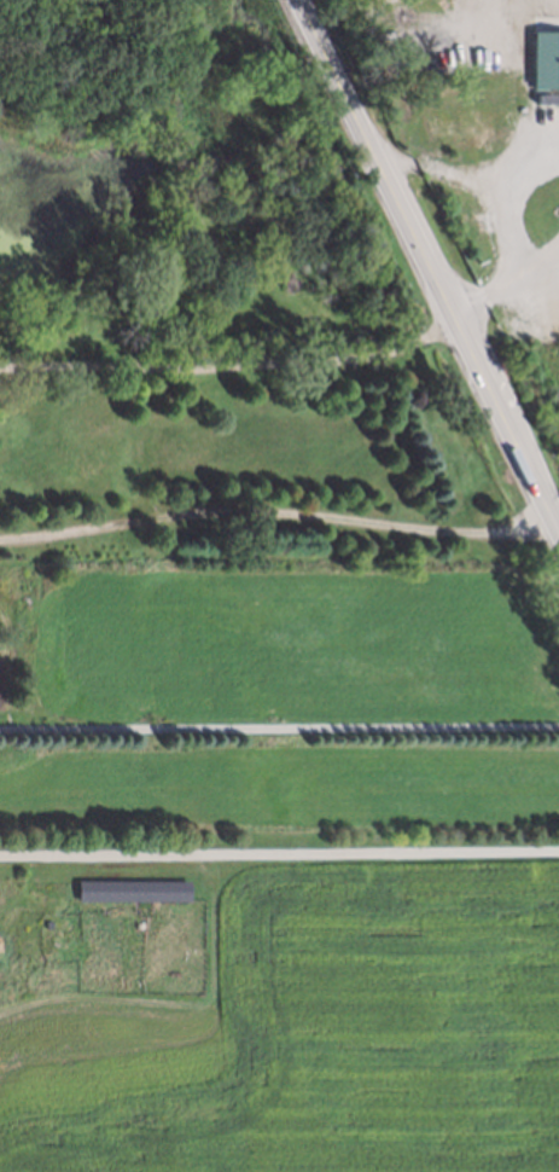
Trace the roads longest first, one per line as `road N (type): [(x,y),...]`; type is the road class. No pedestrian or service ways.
road 1 (primary): [(377,163),(558,533)]
road 2 (primary): [(298,0),(377,163)]

